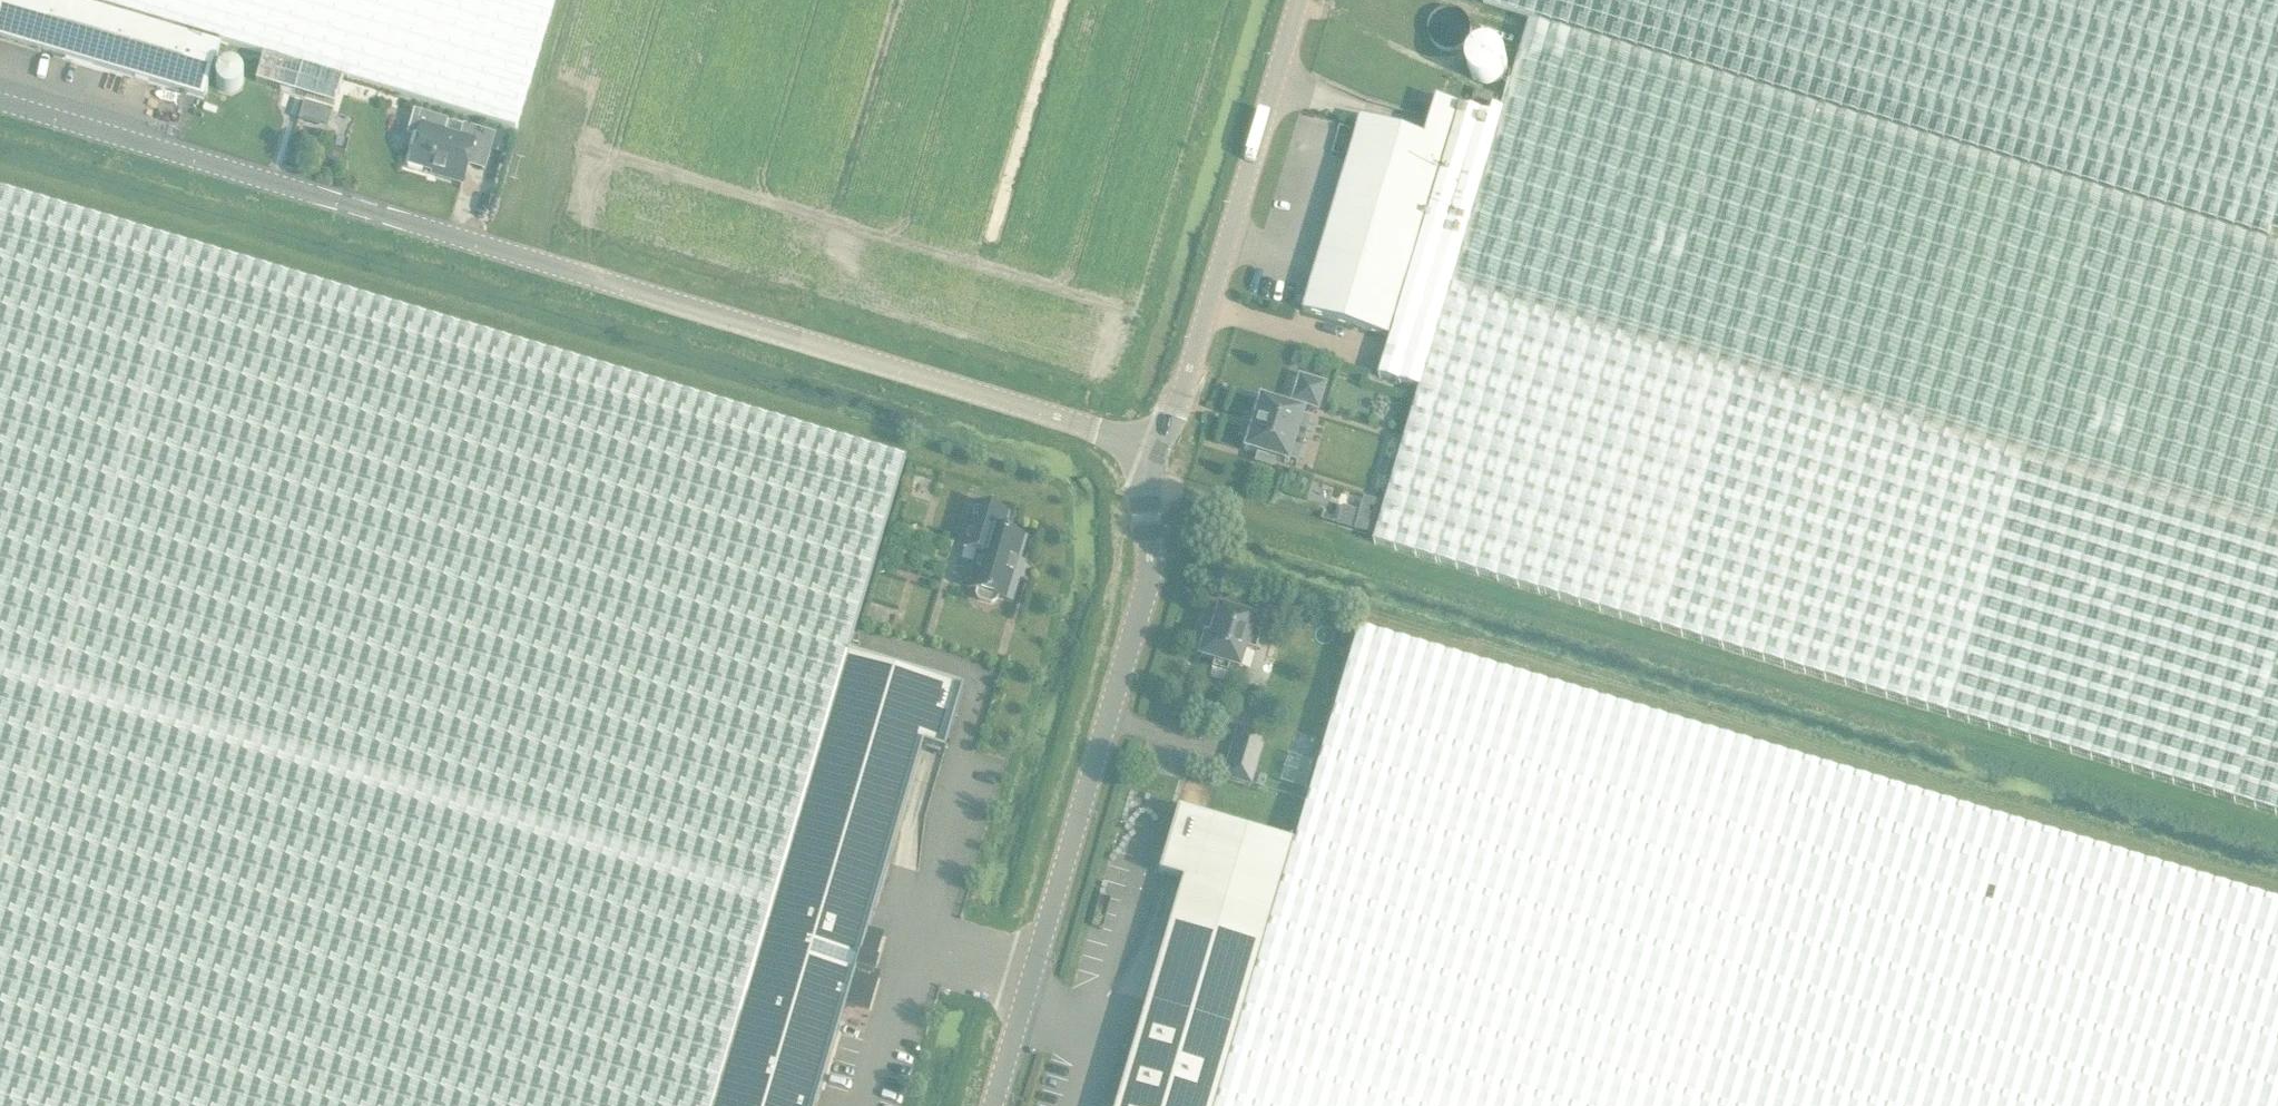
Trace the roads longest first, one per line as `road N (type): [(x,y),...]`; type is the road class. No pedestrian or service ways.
road 1 (unclassified): [(0,107),(1146,456)]
road 2 (unclassified): [(994,1105),(1150,582),(1146,456)]
road 3 (unclassified): [(1146,456),(1177,414),(1300,0)]

